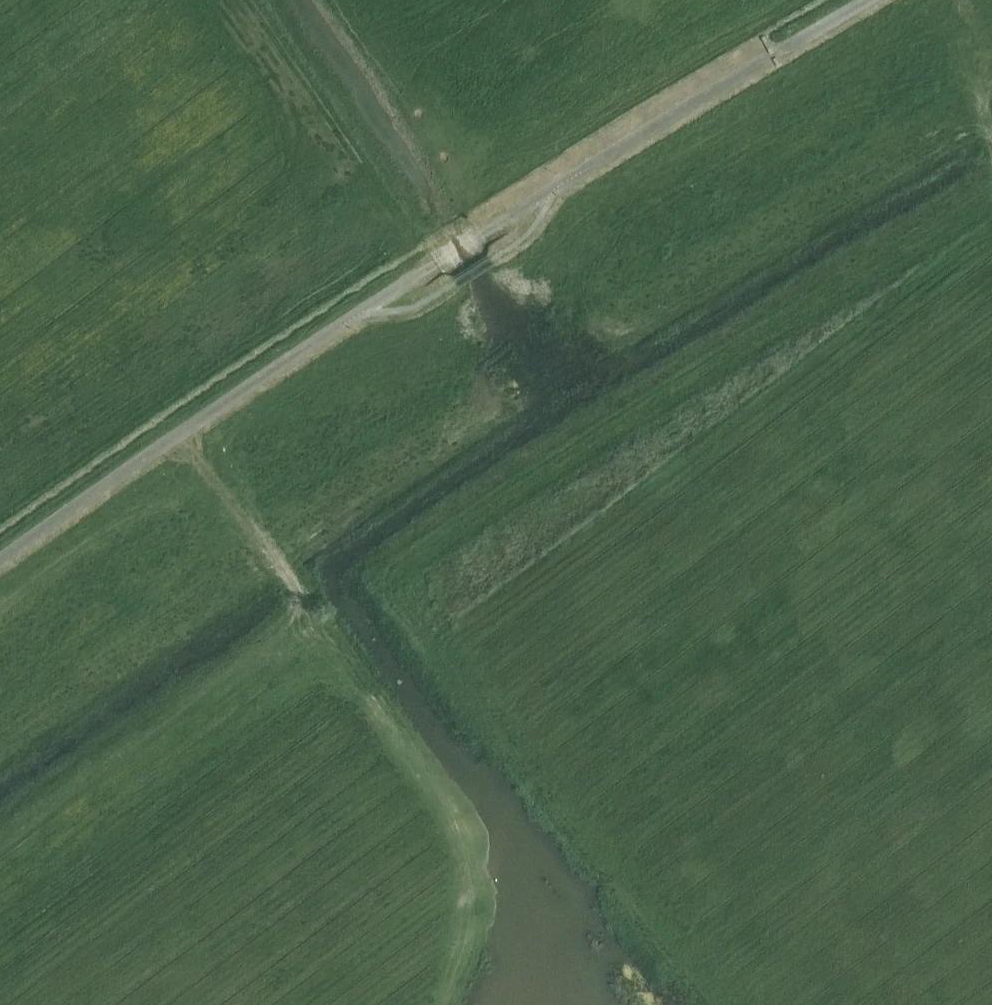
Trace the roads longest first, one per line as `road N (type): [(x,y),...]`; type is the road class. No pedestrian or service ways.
road 1 (unclassified): [(0,560),(358,313),(772,55),(874,0)]

